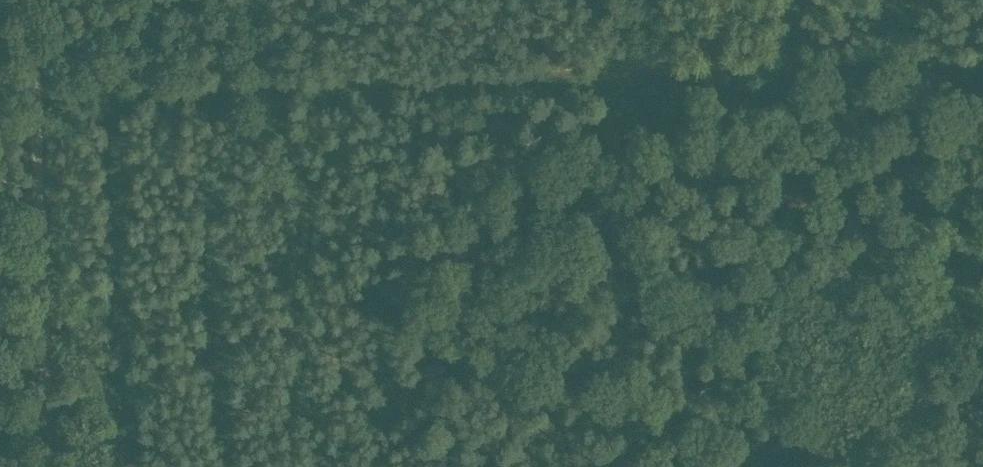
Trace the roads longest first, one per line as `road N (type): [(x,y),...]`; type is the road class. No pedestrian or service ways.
road 1 (track): [(0,96),(982,62)]
road 2 (track): [(34,0),(49,466)]

